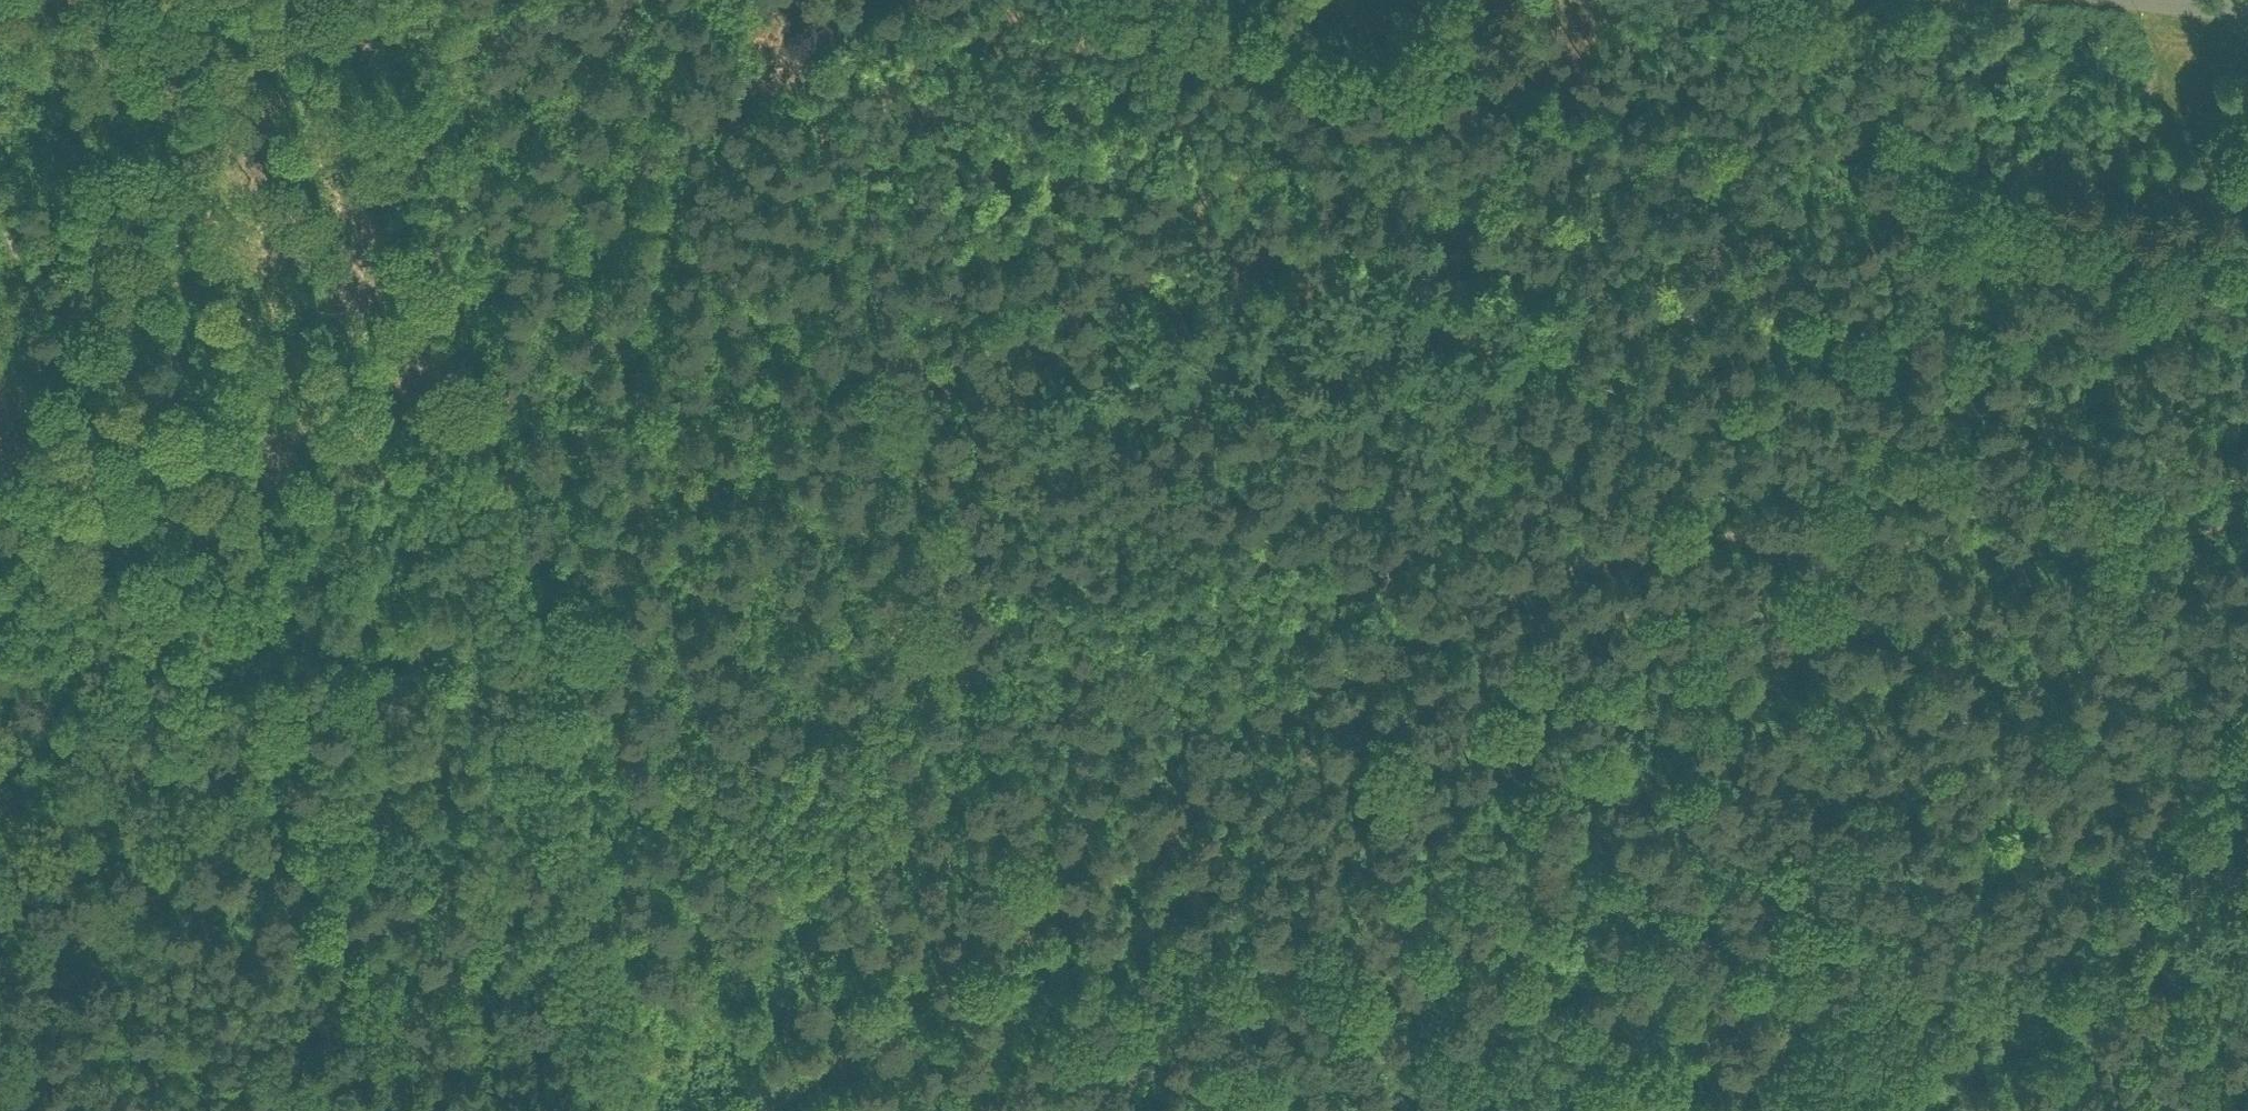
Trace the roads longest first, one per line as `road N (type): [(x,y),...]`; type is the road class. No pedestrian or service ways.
road 1 (track): [(2247,517),(2135,541),(1974,546),(1689,537),(1612,551),(1301,703),(1235,759),(1166,840),(1102,893),(920,976),(836,1060),(769,1110)]

